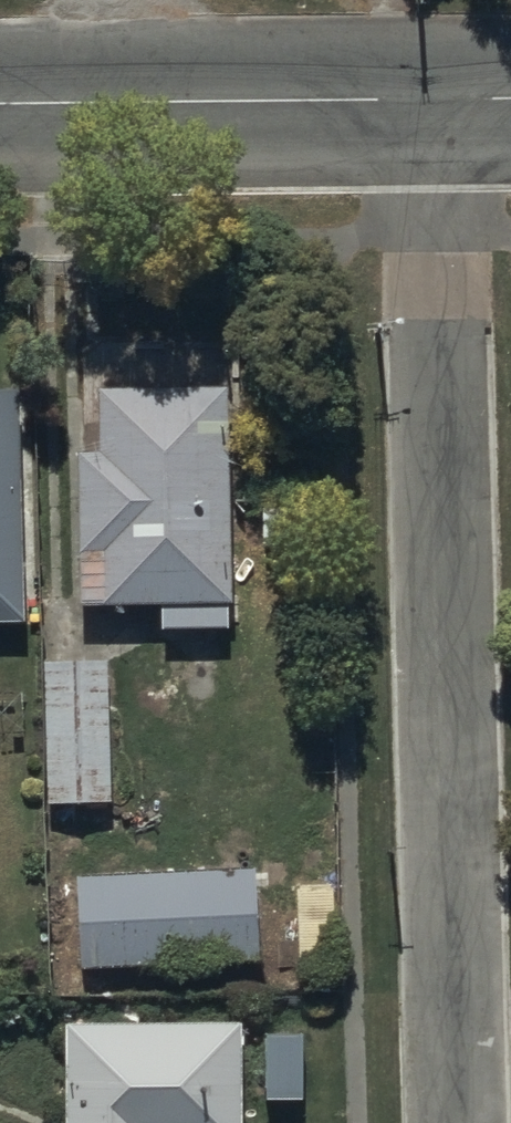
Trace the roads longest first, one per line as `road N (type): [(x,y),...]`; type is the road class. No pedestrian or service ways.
road 1 (residential): [(428,102),(461,1122)]
road 2 (residential): [(428,102),(0,106)]

